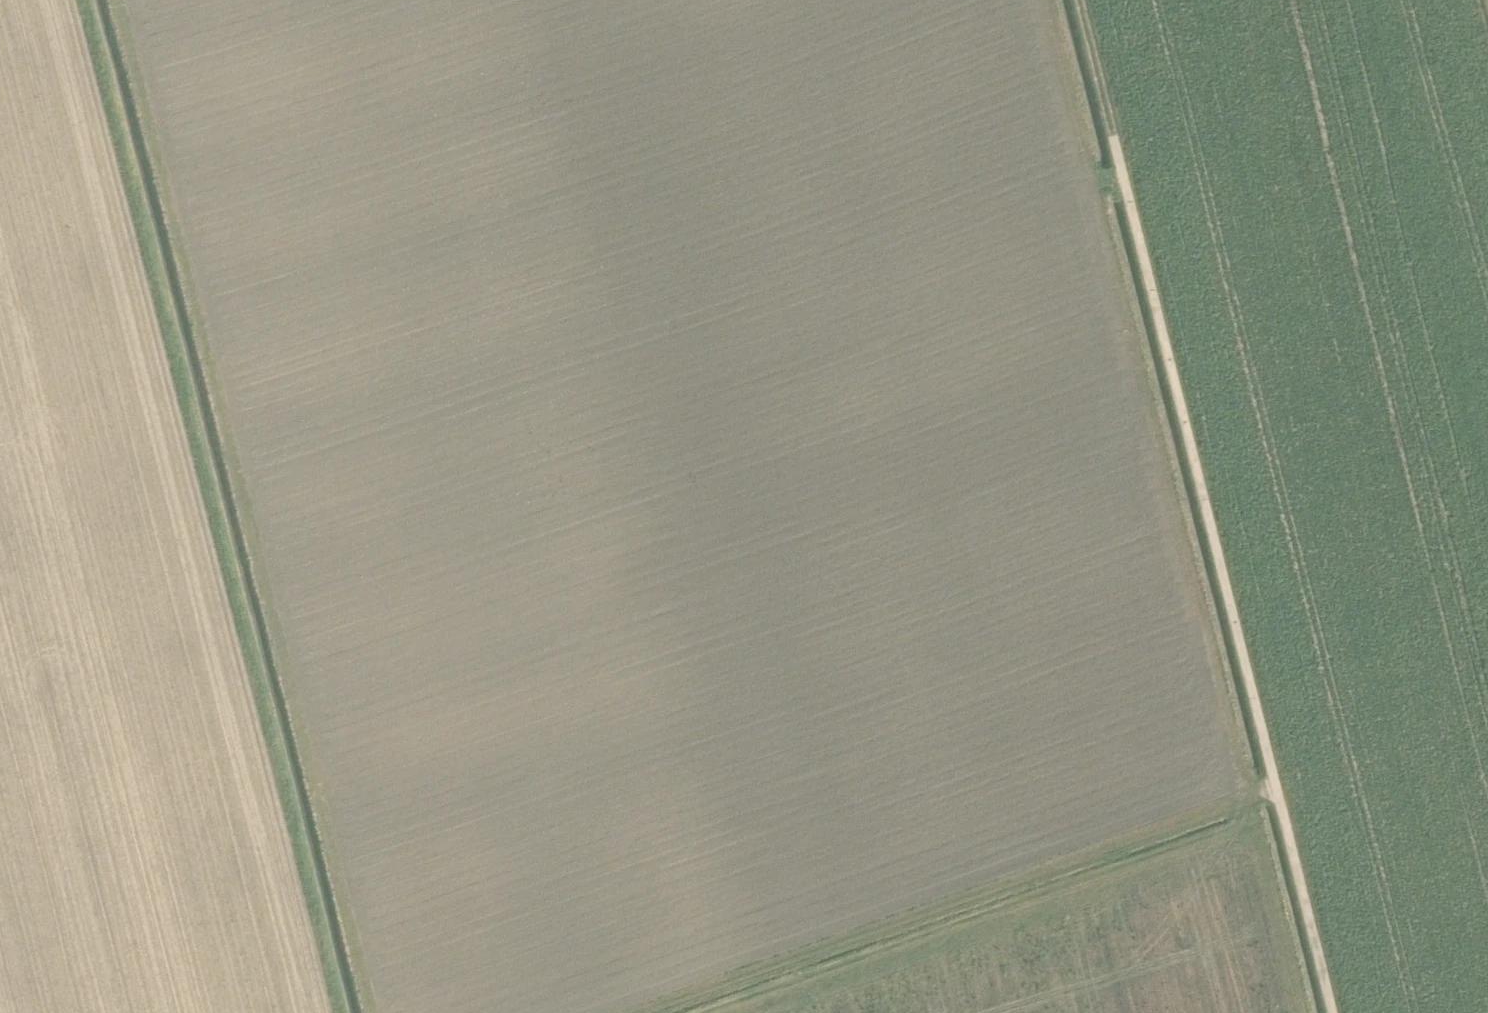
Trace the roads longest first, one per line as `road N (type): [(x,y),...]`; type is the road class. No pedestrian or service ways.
road 1 (track): [(1115,140),(1080,0)]

